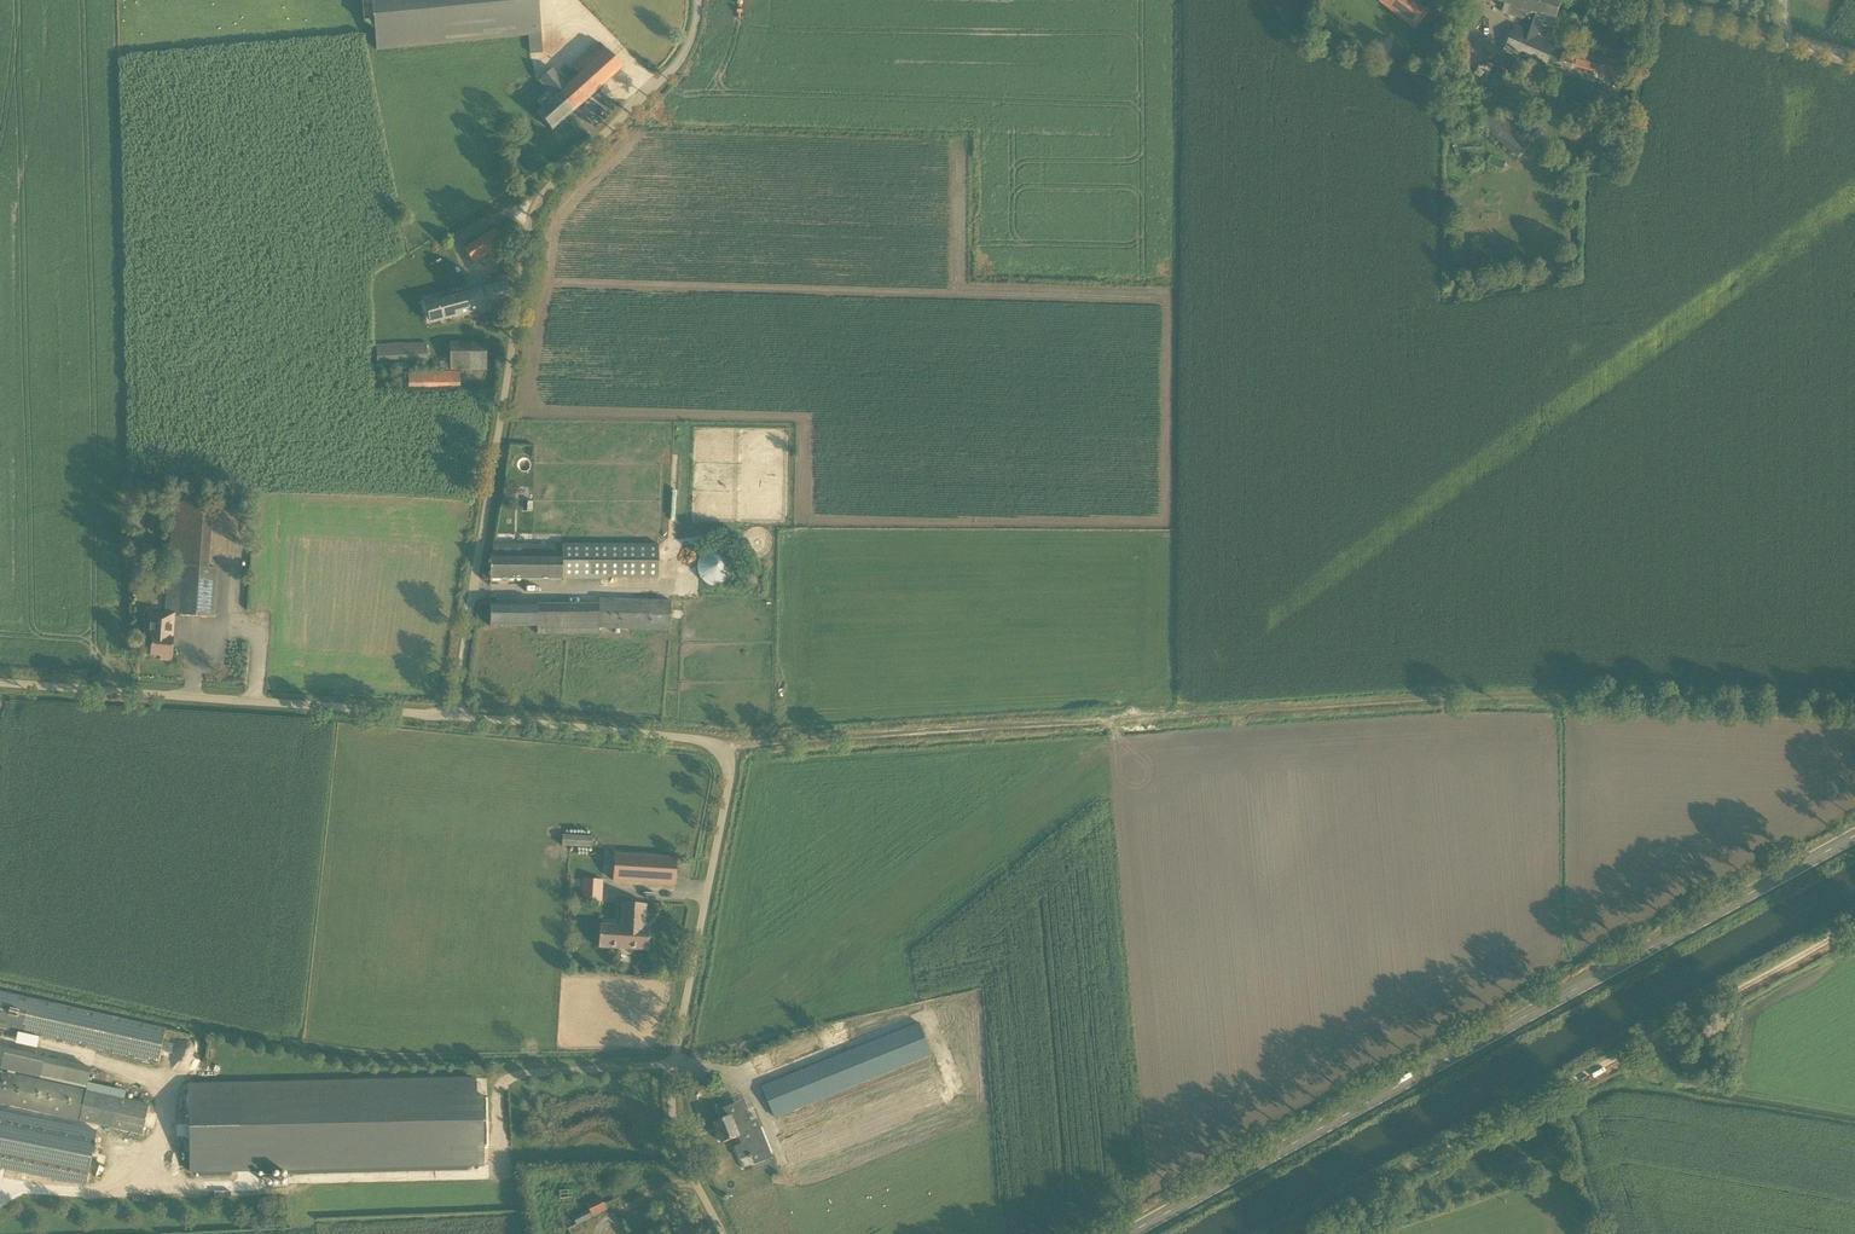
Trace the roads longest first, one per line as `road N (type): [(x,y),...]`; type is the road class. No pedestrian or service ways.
road 1 (track): [(715,749),(1461,698),(1854,715)]
road 2 (primary): [(1131,1233),(1854,837)]
road 3 (unclassified): [(453,716),(532,220),(666,82),(695,44),(698,0)]
road 4 (unclassified): [(723,1233),(680,1146),(672,1086),(728,792),(718,752),(678,737),(453,716)]
road 5 (track): [(1288,1233),(1854,923)]
road 6 (unclassified): [(453,716),(0,682)]
road 7 (unclassified): [(1854,59),(1643,0)]

